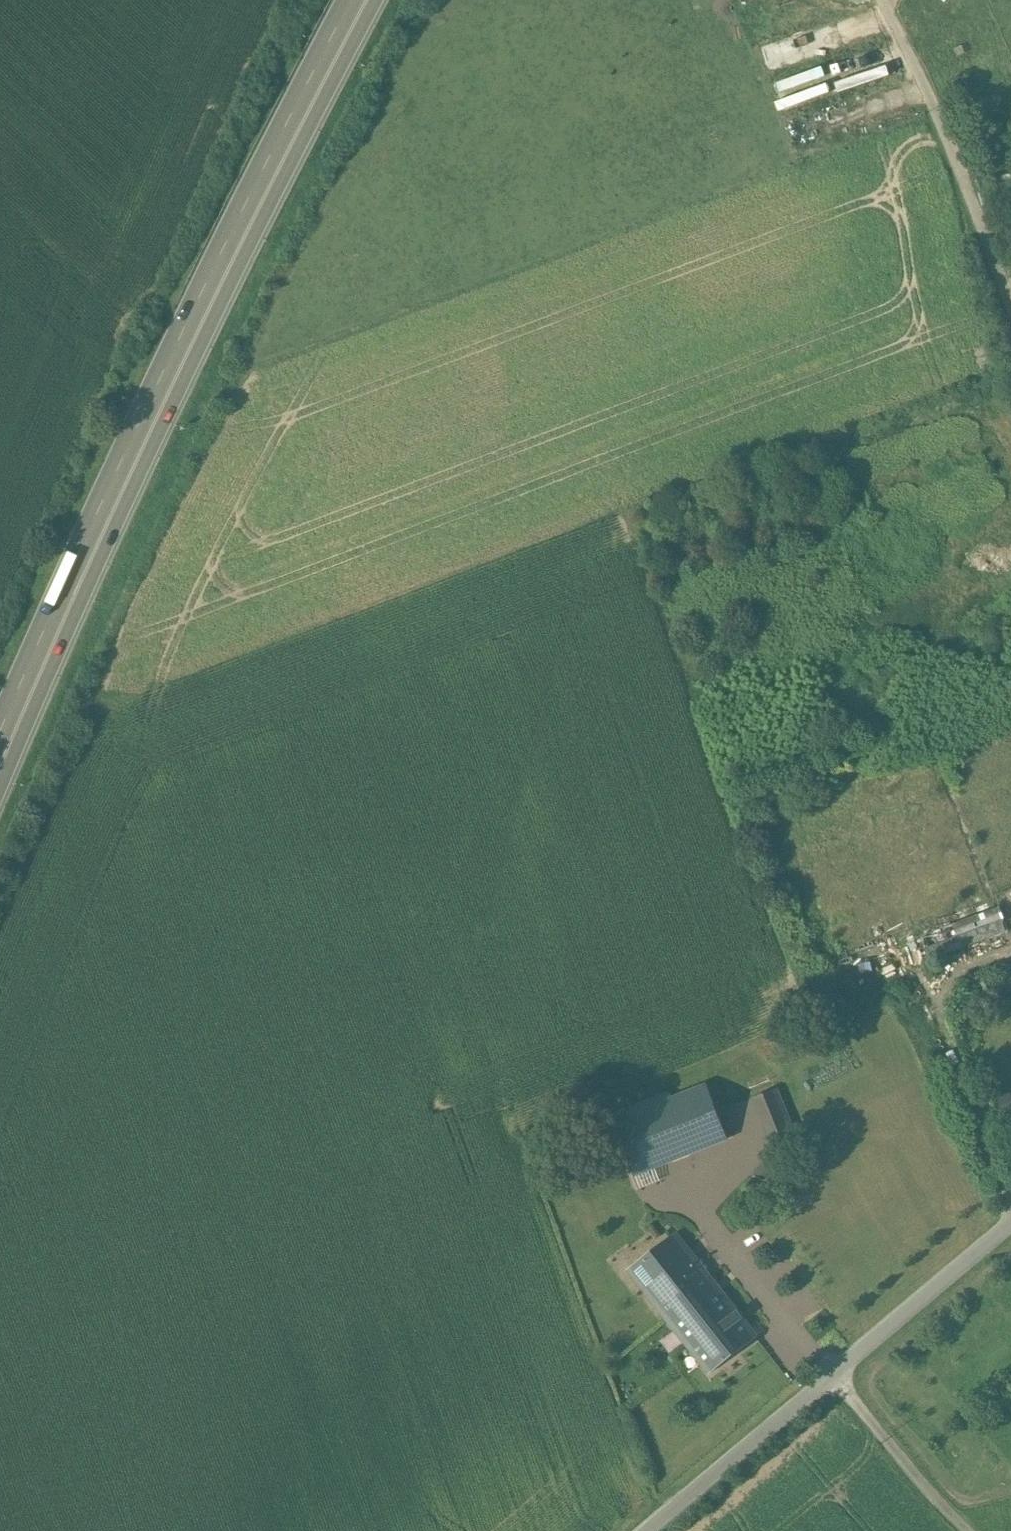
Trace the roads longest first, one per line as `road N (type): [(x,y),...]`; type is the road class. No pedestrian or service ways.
road 1 (trunk): [(358,0),(88,547),(0,749)]
road 2 (unclassified): [(651,1530),(1010,1223)]
road 3 (unclassified): [(1010,308),(941,122)]

